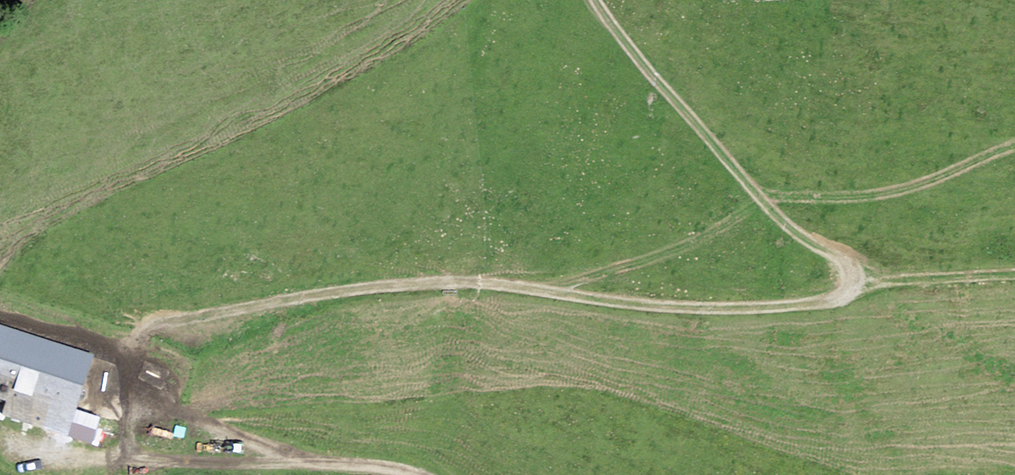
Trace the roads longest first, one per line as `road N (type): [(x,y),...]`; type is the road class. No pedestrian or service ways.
road 1 (track): [(323,467),(155,400),(131,380),(135,332),(157,319),(357,284),(467,278),(712,306),(819,299),(844,285),(836,256),(792,233),(598,0)]
road 2 (track): [(417,474),(126,450)]
road 3 (track): [(846,271),(1014,270)]

